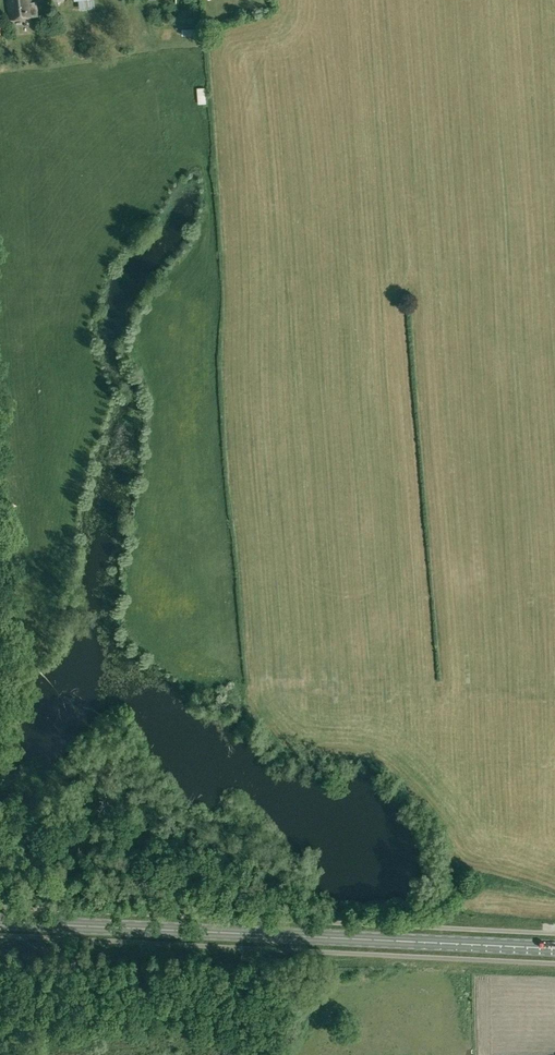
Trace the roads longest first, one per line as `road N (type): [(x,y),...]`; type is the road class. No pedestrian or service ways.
road 1 (primary): [(554,948),(0,921)]

